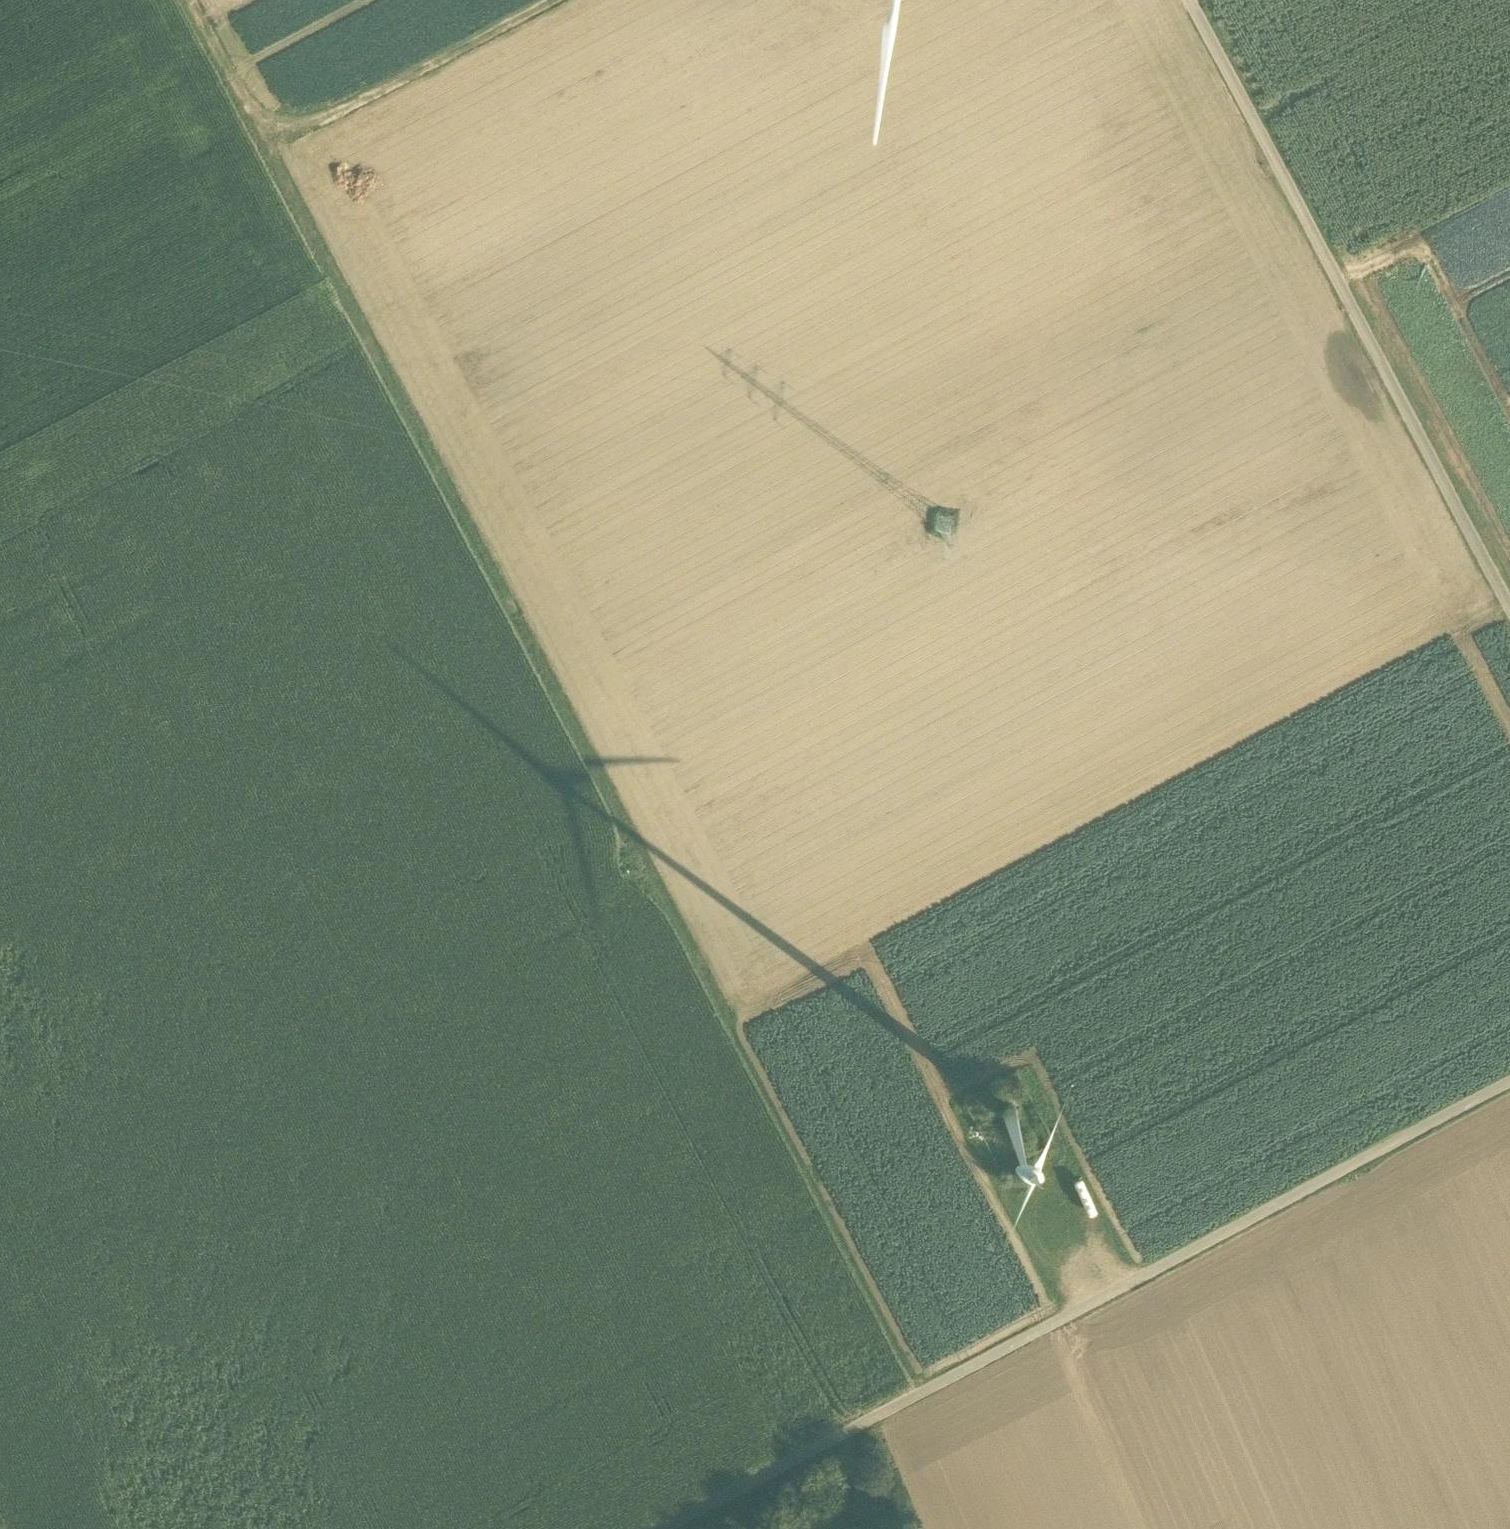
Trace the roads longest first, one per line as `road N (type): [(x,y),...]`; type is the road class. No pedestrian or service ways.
road 1 (track): [(922,1391),(269,145)]
road 2 (track): [(660,1528),(1509,1082)]
road 3 (track): [(1190,0),(1509,609)]
road 4 (track): [(269,145),(547,0)]
road 5 (track): [(193,0),(269,145)]

